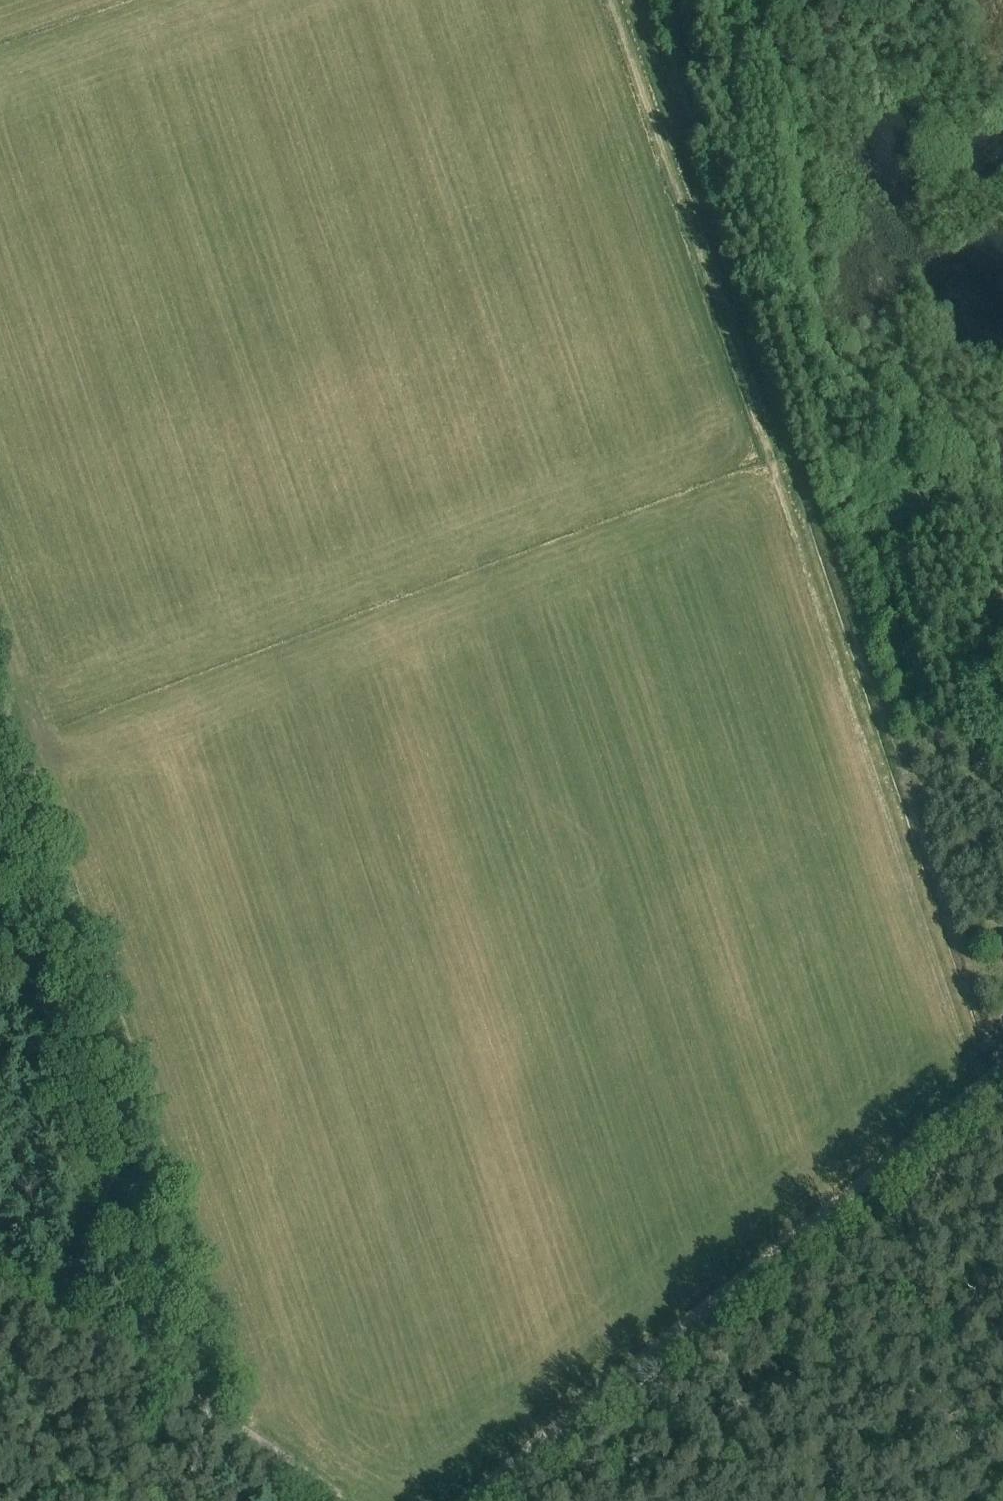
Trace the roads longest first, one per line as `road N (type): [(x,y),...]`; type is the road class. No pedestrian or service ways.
road 1 (track): [(469,1500),(1002,1053)]
road 2 (track): [(0,1260),(346,1500)]

